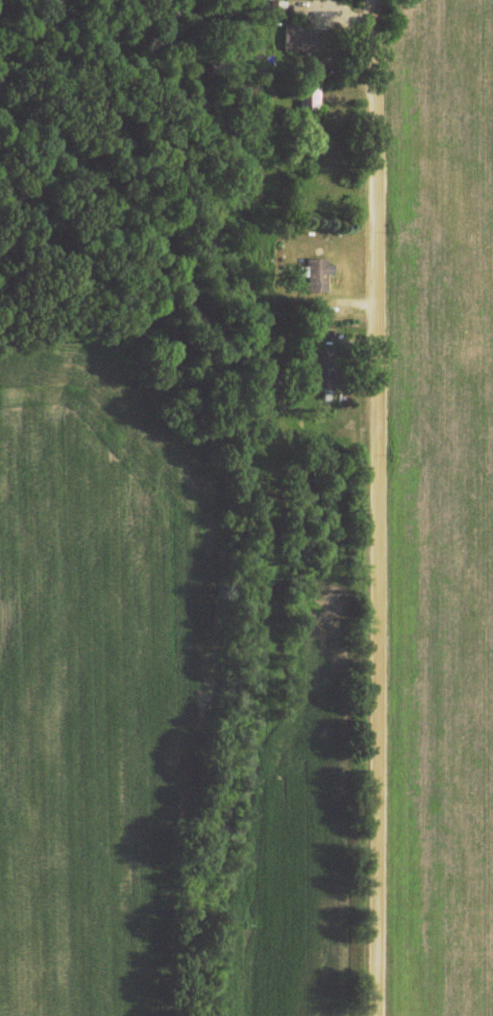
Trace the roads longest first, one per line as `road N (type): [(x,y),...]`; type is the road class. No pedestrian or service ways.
road 1 (residential): [(383,1015),(382,0)]

